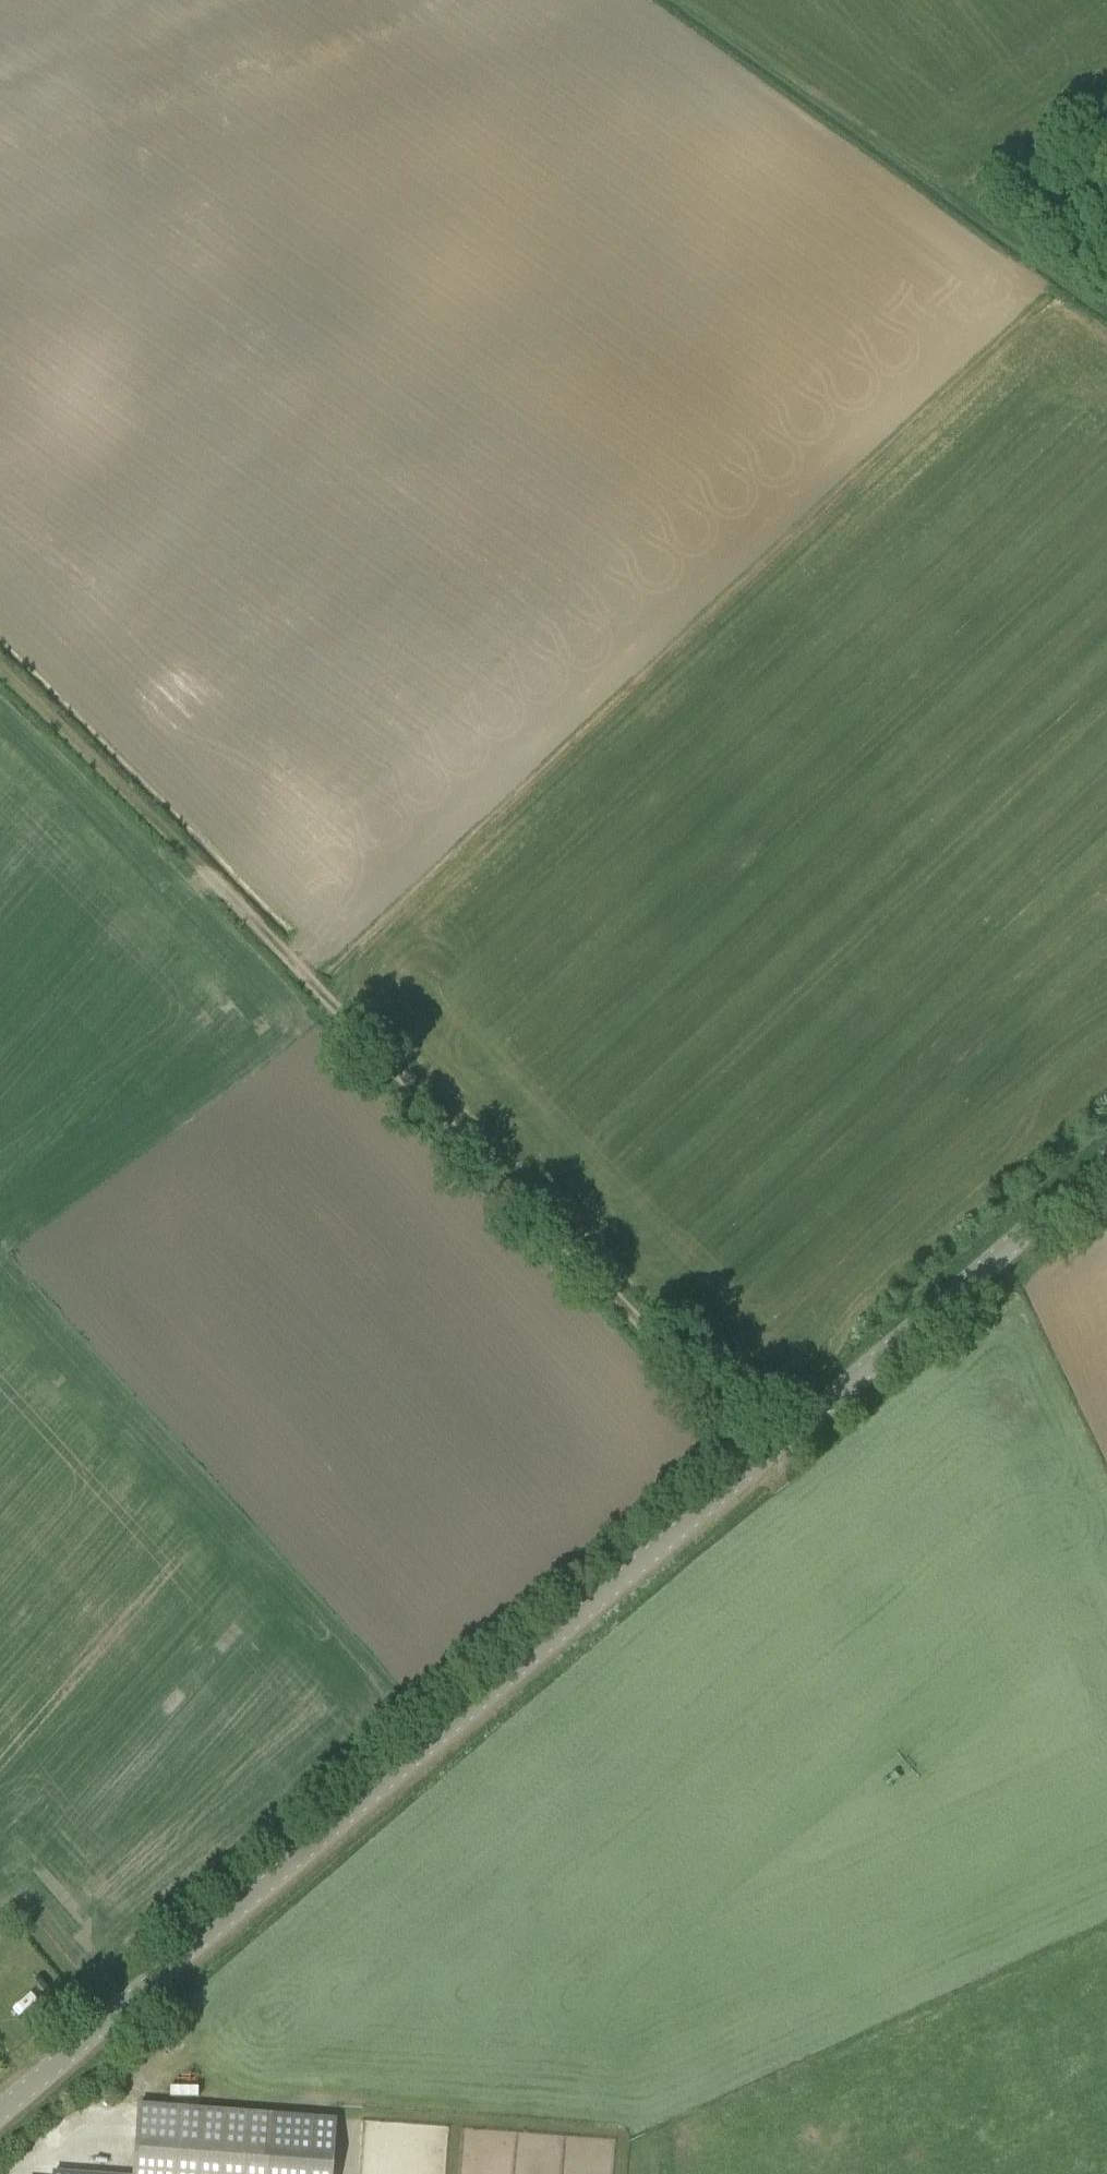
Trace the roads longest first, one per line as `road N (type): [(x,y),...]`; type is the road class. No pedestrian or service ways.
road 1 (tertiary): [(0,2109),(1106,1158)]
road 2 (track): [(0,658),(760,1456)]

